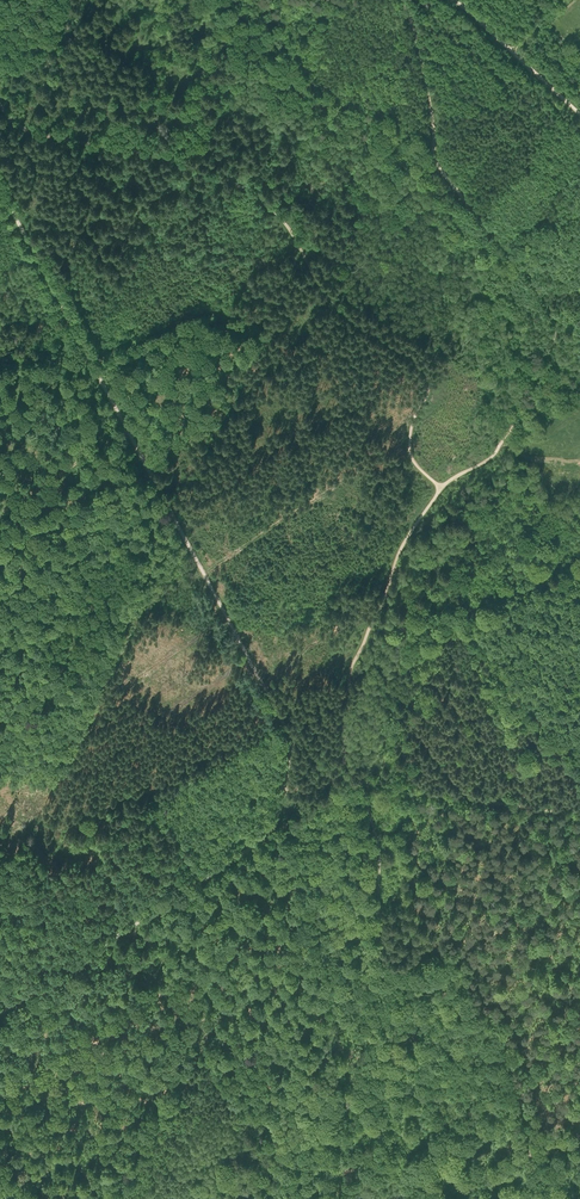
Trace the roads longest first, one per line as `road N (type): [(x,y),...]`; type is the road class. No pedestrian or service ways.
road 1 (track): [(443,487),(413,457),(413,418),(430,385),(426,364),(334,301),(294,234),(263,205),(206,171),(19,123),(0,99)]
road 2 (track): [(401,0),(419,42),(437,161),(523,268),(554,330),(548,368),(496,452),(443,487)]
road 3 (track): [(361,778),(379,849),(383,963),(413,998),(432,1040),(524,1095),(536,1164),(557,1198)]
road 4 (track): [(285,787),(290,748),(283,725),(128,431)]
road 5 (track): [(285,787),(263,838),(0,1013)]
road 6 (track): [(443,487),(401,549),(351,673),(339,769)]
road 7 (track): [(128,431),(0,187)]
road 8 (track): [(579,812),(361,778)]
road 9 (track): [(128,431),(0,513)]

